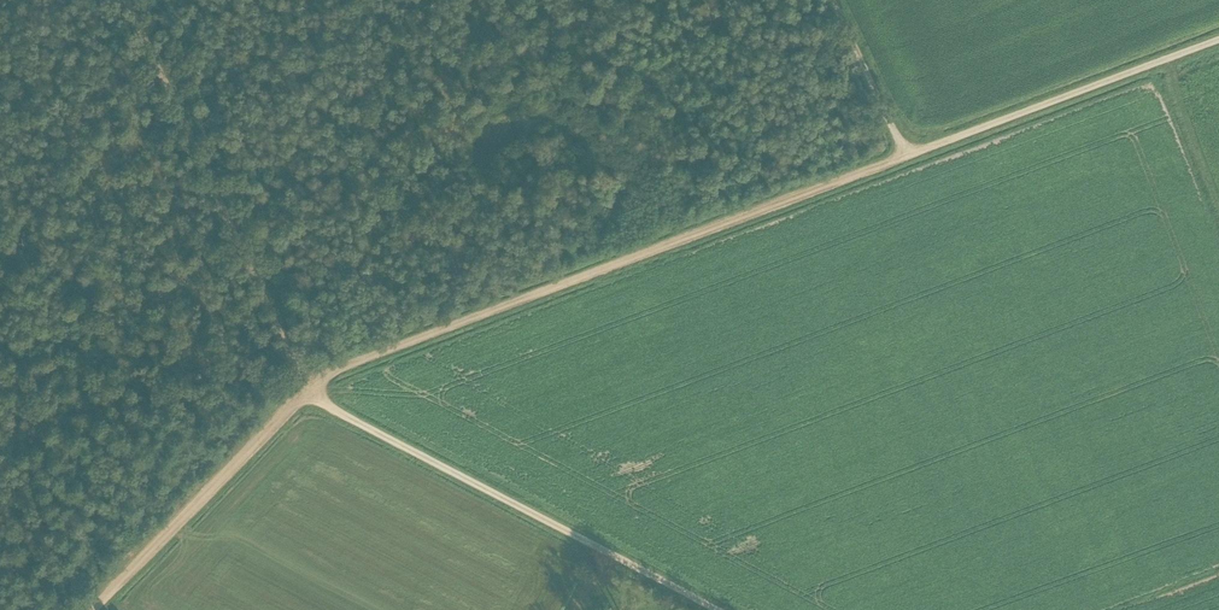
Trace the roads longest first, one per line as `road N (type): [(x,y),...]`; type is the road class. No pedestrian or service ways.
road 1 (track): [(308,391),(341,368),(907,156)]
road 2 (track): [(719,609),(308,391)]
road 3 (track): [(127,0),(308,391)]
road 4 (track): [(907,156),(1218,40)]
road 5 (track): [(92,609),(308,391)]
road 6 (track): [(907,156),(831,0)]

